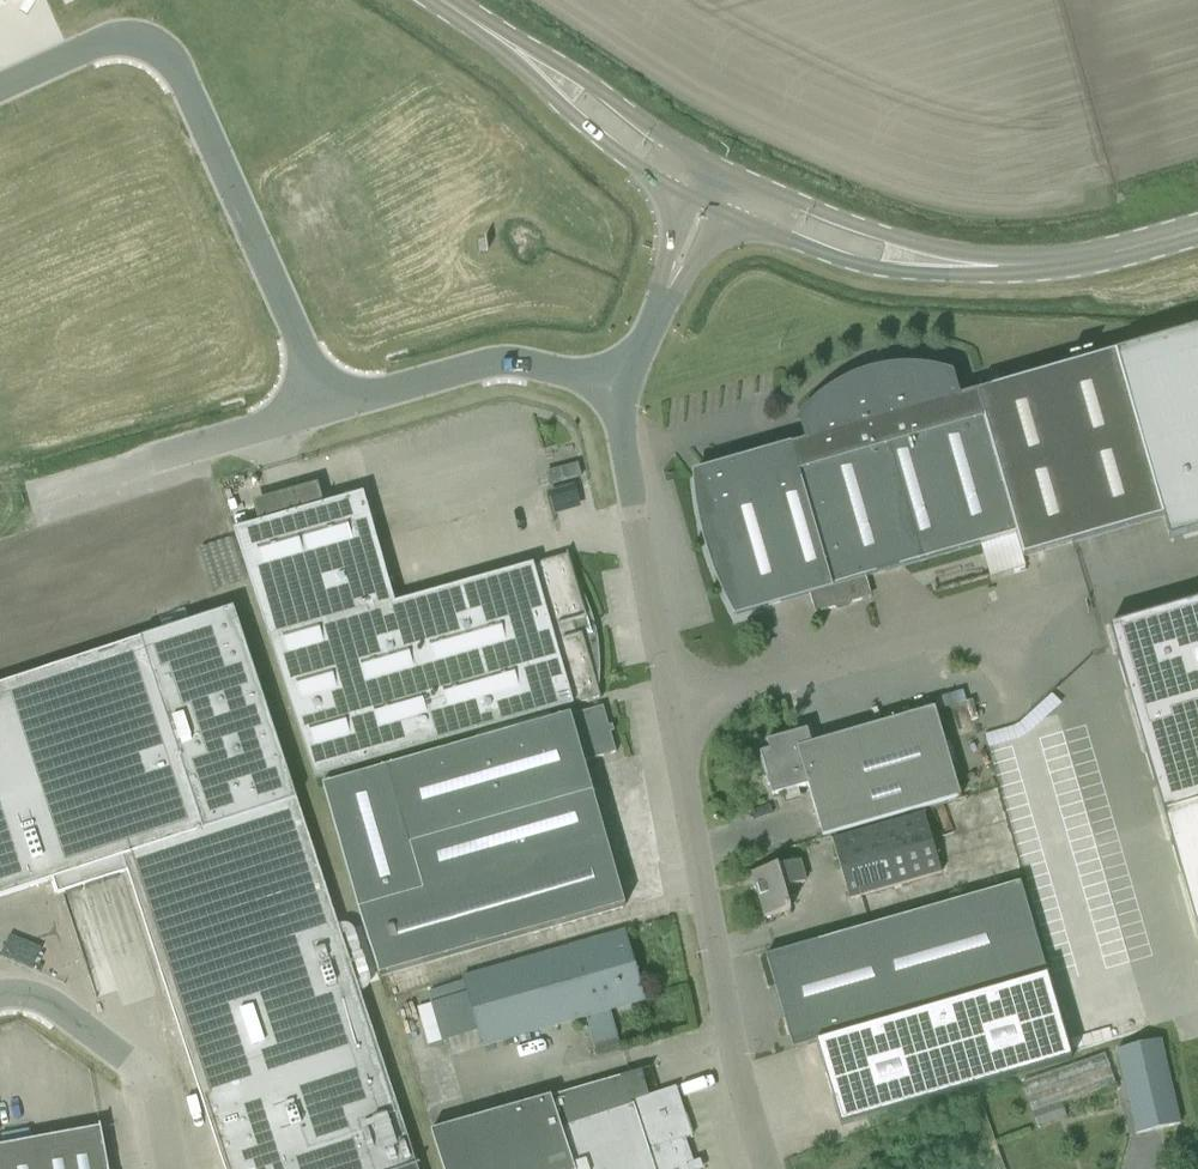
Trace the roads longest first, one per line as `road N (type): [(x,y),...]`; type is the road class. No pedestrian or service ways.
road 1 (unclassified): [(0,90),(132,38),(175,63),(324,408)]
road 2 (unclassified): [(782,1168),(744,1039),(672,704)]
road 3 (unclassified): [(672,704),(1081,595)]
road 4 (unclassified): [(672,704),(621,443),(624,391)]
road 5 (unclassified): [(324,408),(496,364),(624,391)]
road 6 (unclassified): [(36,493),(324,408)]
road 7 (unclassified): [(175,1168),(153,1078),(42,996),(0,994)]
road 8 (secondary): [(935,258),(1012,266),(1123,254),(1197,232)]
road 9 (secondary): [(935,258),(715,169)]
road 10 (secondary): [(719,210),(787,241),(873,262),(935,258)]
road 11 (secondary): [(540,66),(597,134),(695,199)]
road 12 (secondary): [(715,169),(540,66)]
road 13 (secondary): [(439,0),(540,66)]

